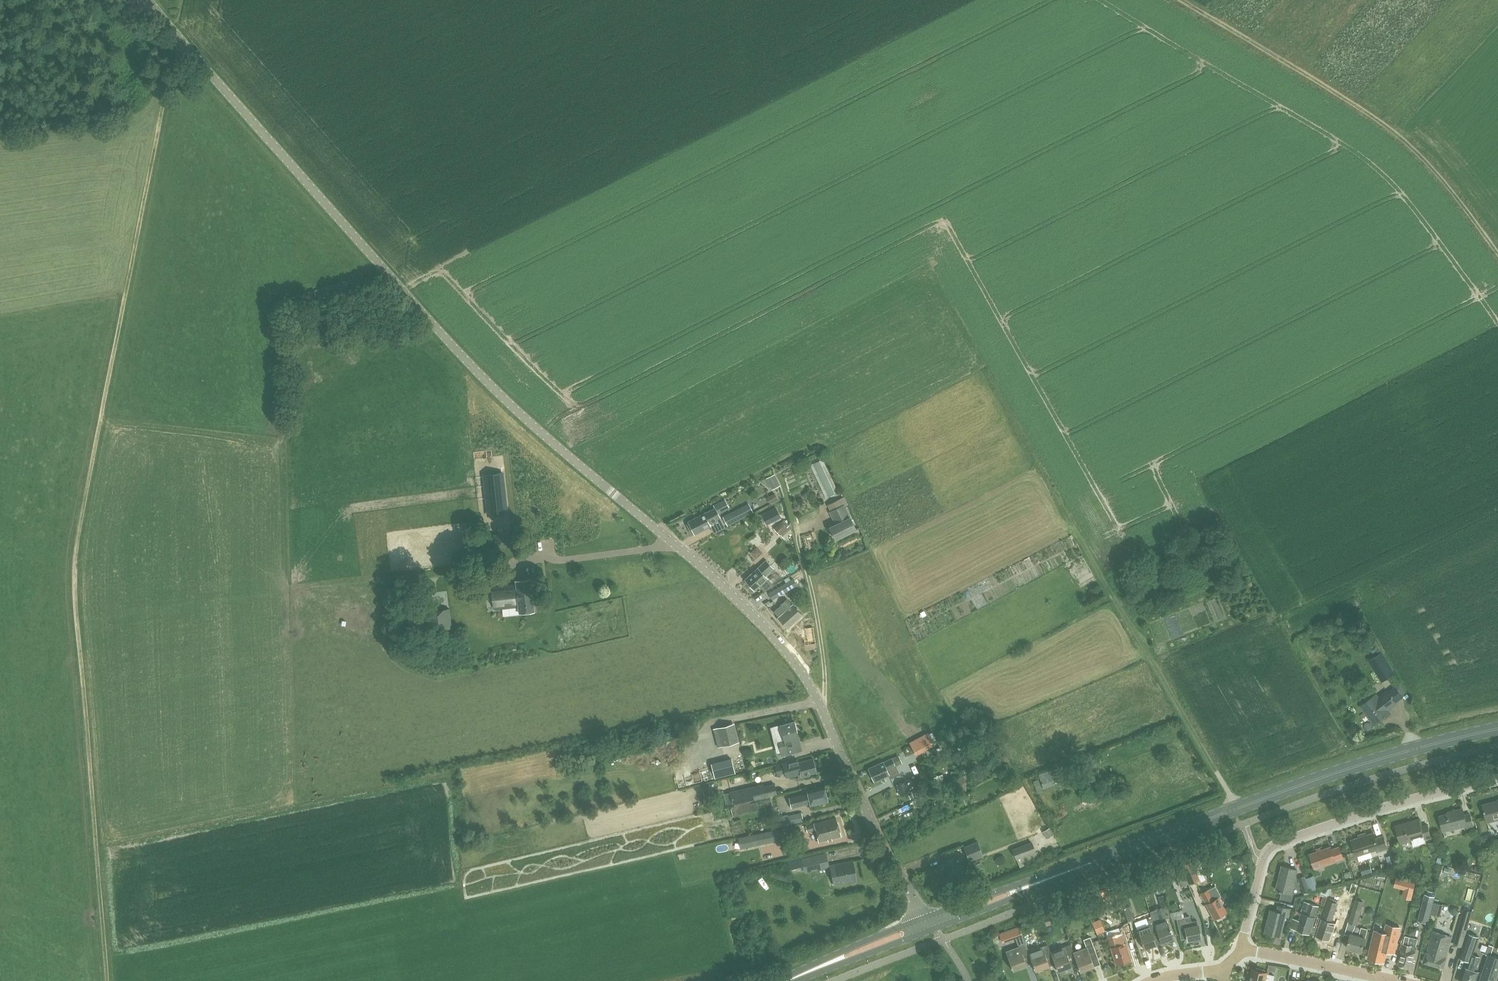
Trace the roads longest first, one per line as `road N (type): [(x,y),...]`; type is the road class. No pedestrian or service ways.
road 1 (unclassified): [(926,916),(870,820),(817,703),(779,646),(464,359),(150,0)]
road 2 (track): [(107,980),(75,571),(178,34)]
road 3 (track): [(985,373),(1235,810)]
road 4 (primary): [(1074,869),(1356,766),(1497,728)]
road 5 (track): [(1176,0),(1402,139),(1445,179),(1497,253)]
road 6 (residential): [(1241,948),(1259,857),(1269,849),(1497,779)]
road 7 (residential): [(1241,948),(1399,980)]
road 8 (primary): [(926,916),(781,980)]
road 9 (primary): [(1074,869),(926,916)]
road 10 (primary): [(935,928),(1074,869)]
road 11 (primary): [(796,980),(935,928)]

